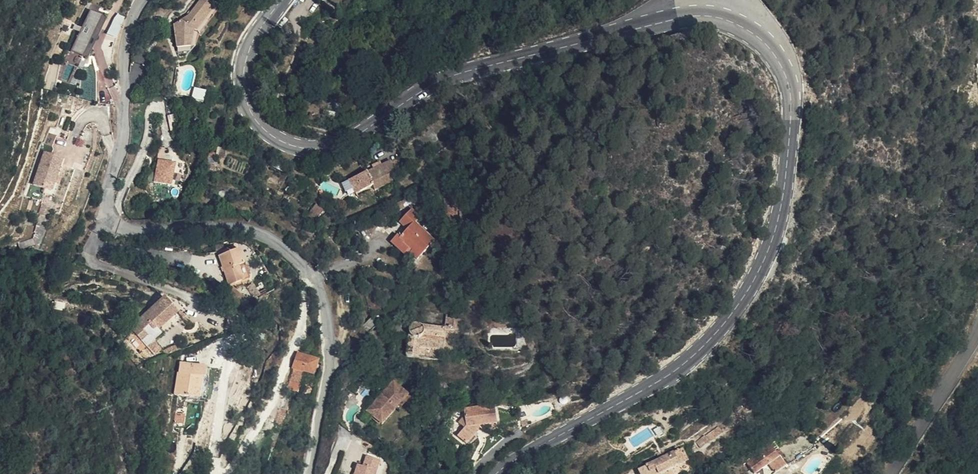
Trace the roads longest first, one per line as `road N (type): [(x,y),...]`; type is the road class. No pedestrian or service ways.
road 1 (secondary): [(495,473),(674,370),(726,321),(753,282),(782,202),(791,104),(785,67),(762,36),(726,18),(673,20),(444,79),(362,134),(315,149),(274,138),(247,106),(247,57),(283,0)]
road 2 (residential): [(308,473),(330,340),(313,276),(254,228),(138,229),(108,218),(123,139),(126,35),(141,0)]
road 3 (tertiary): [(977,332),(898,473)]

